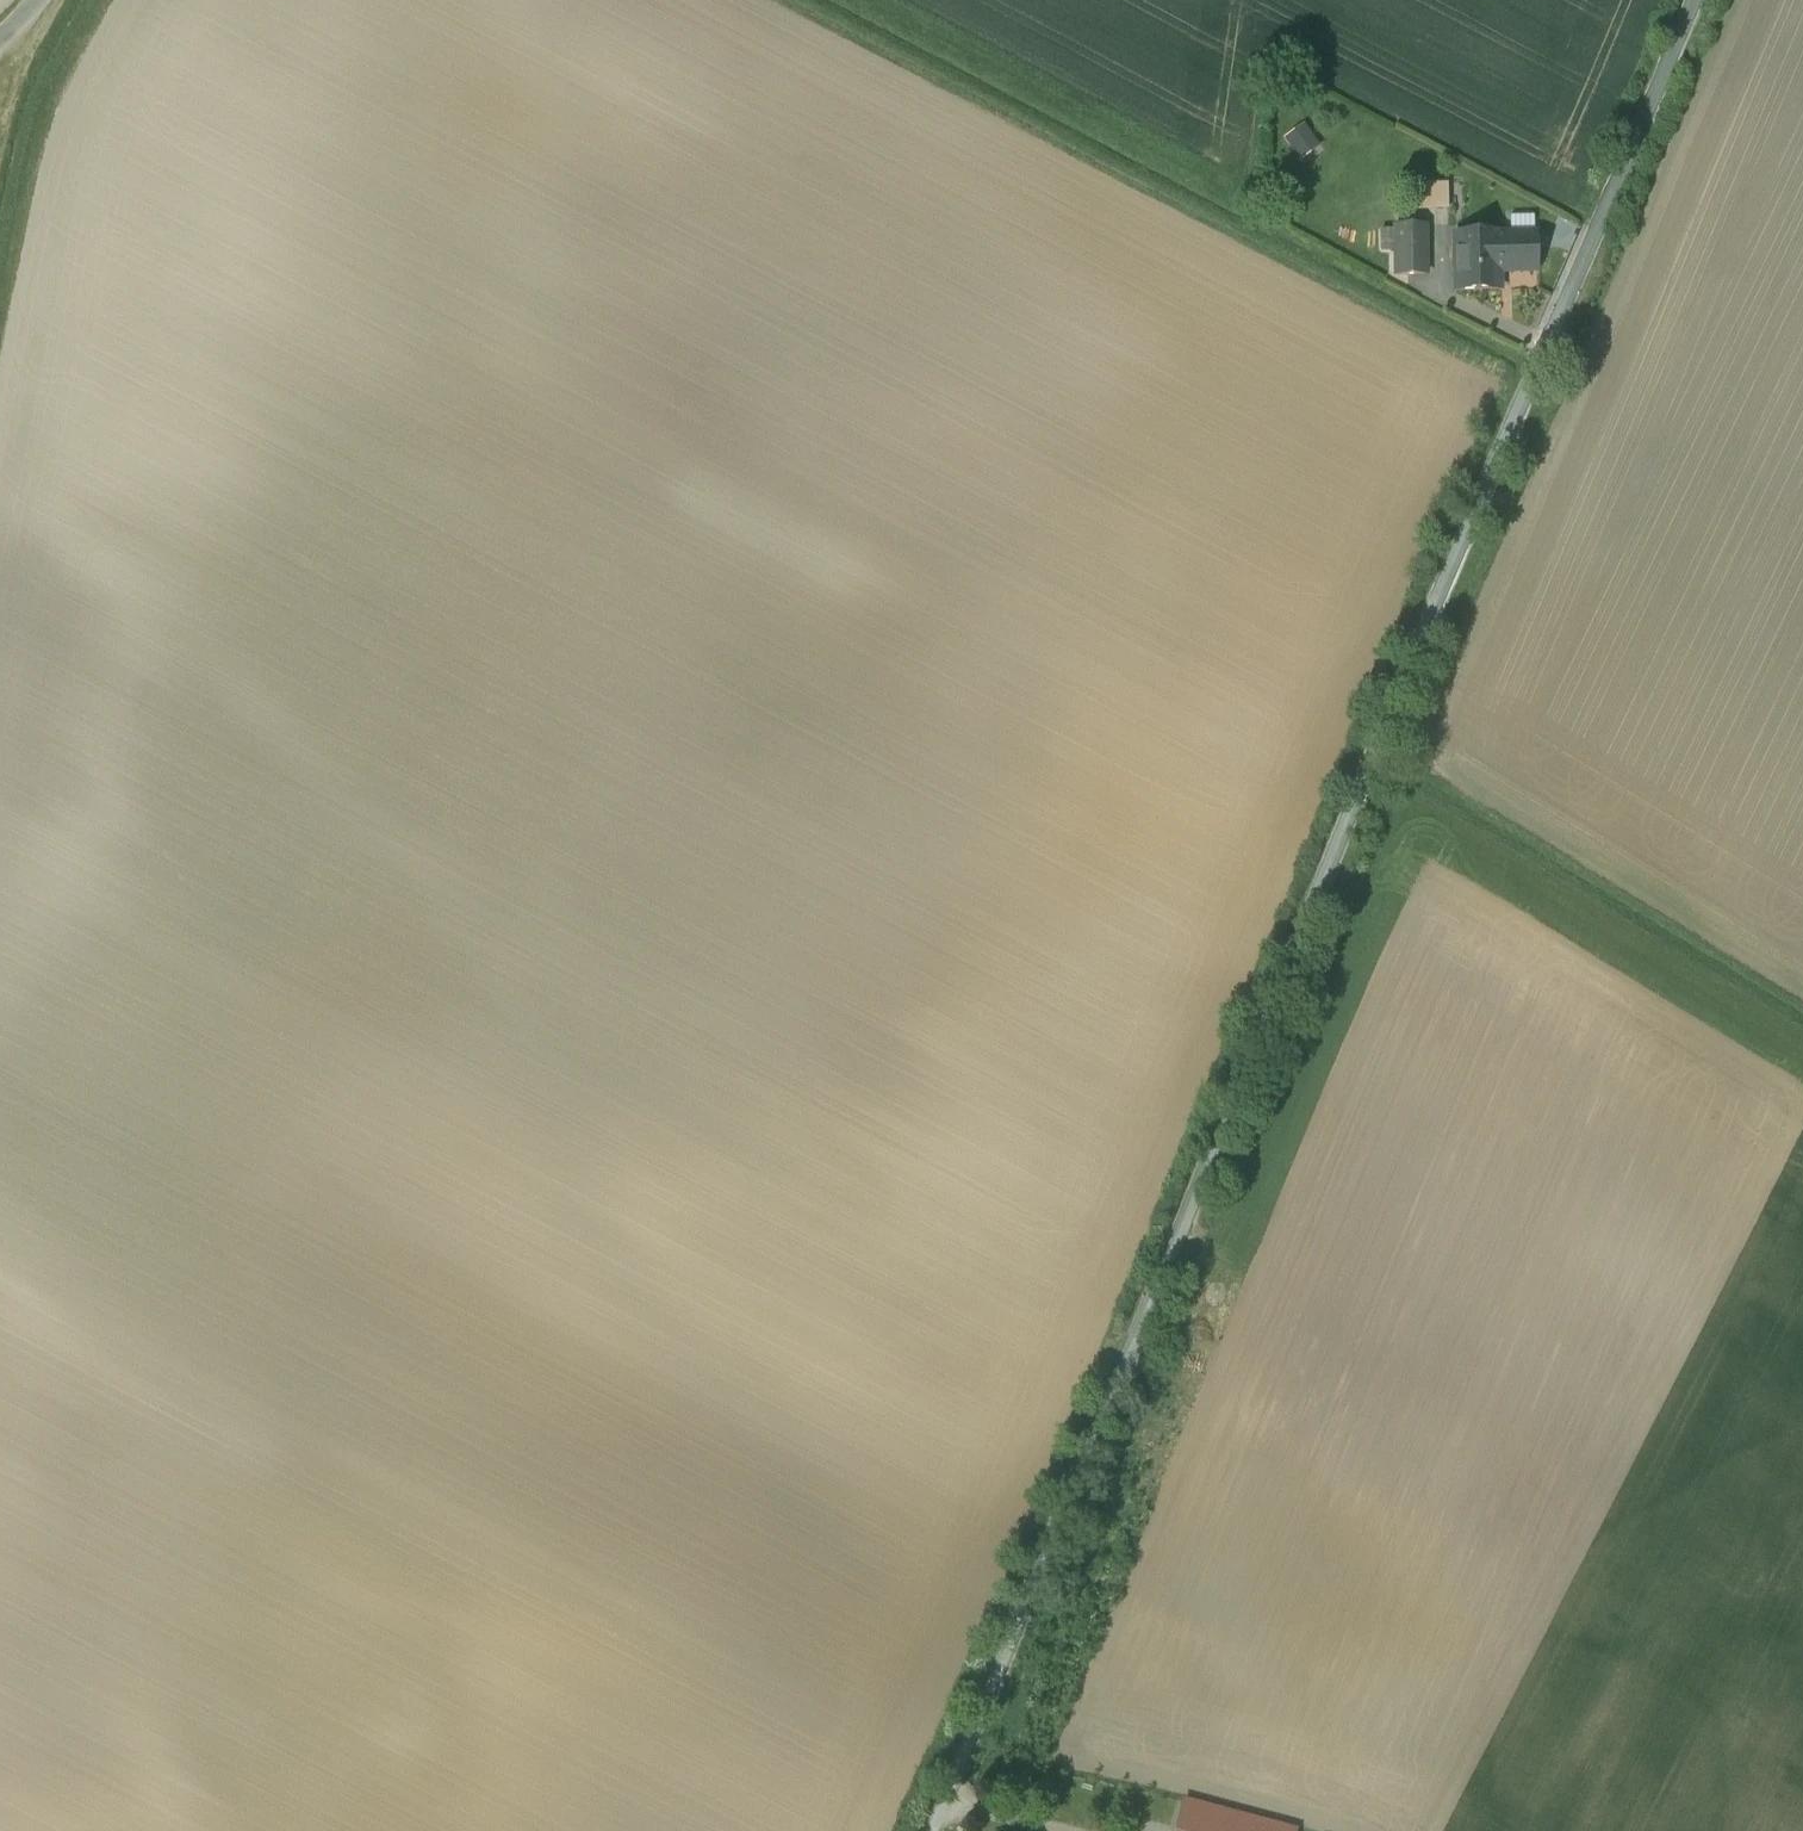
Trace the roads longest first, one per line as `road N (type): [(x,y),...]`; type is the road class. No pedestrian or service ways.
road 1 (unclassified): [(930,1830),(1690,0)]

